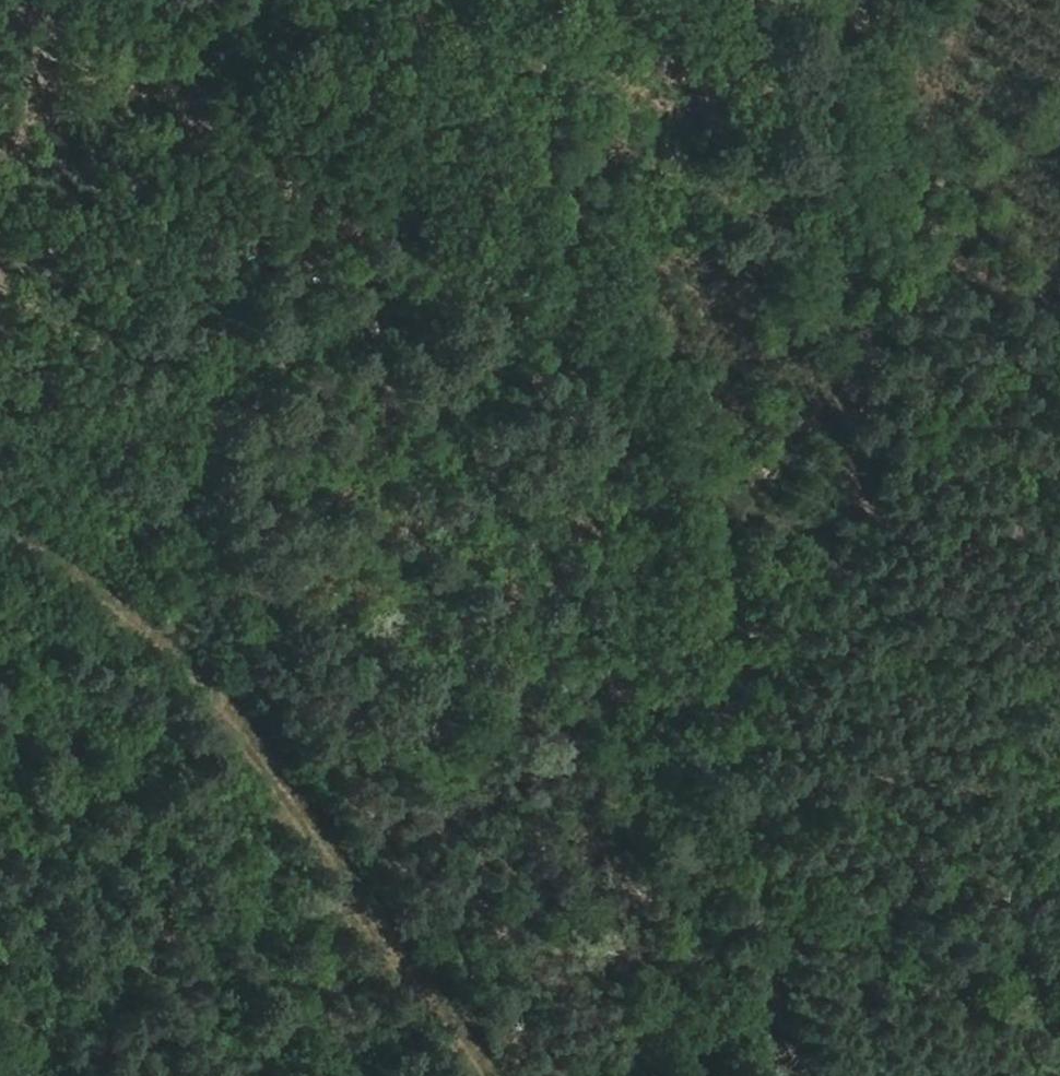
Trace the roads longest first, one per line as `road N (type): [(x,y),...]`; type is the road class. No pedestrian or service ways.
road 1 (track): [(1059,342),(981,334),(931,317),(714,579),(748,738),(800,911),(813,1075)]
road 2 (track): [(516,1075),(335,805),(234,676),(0,509)]

